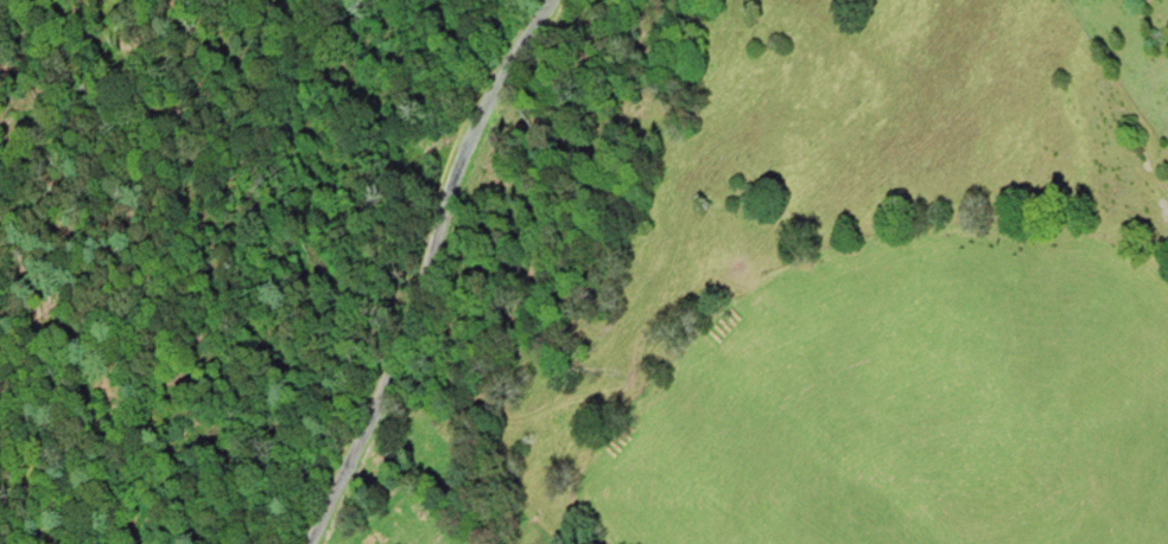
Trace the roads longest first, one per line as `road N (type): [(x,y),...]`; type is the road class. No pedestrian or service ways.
road 1 (tertiary): [(548,0),(485,115),(425,282),(301,543)]

